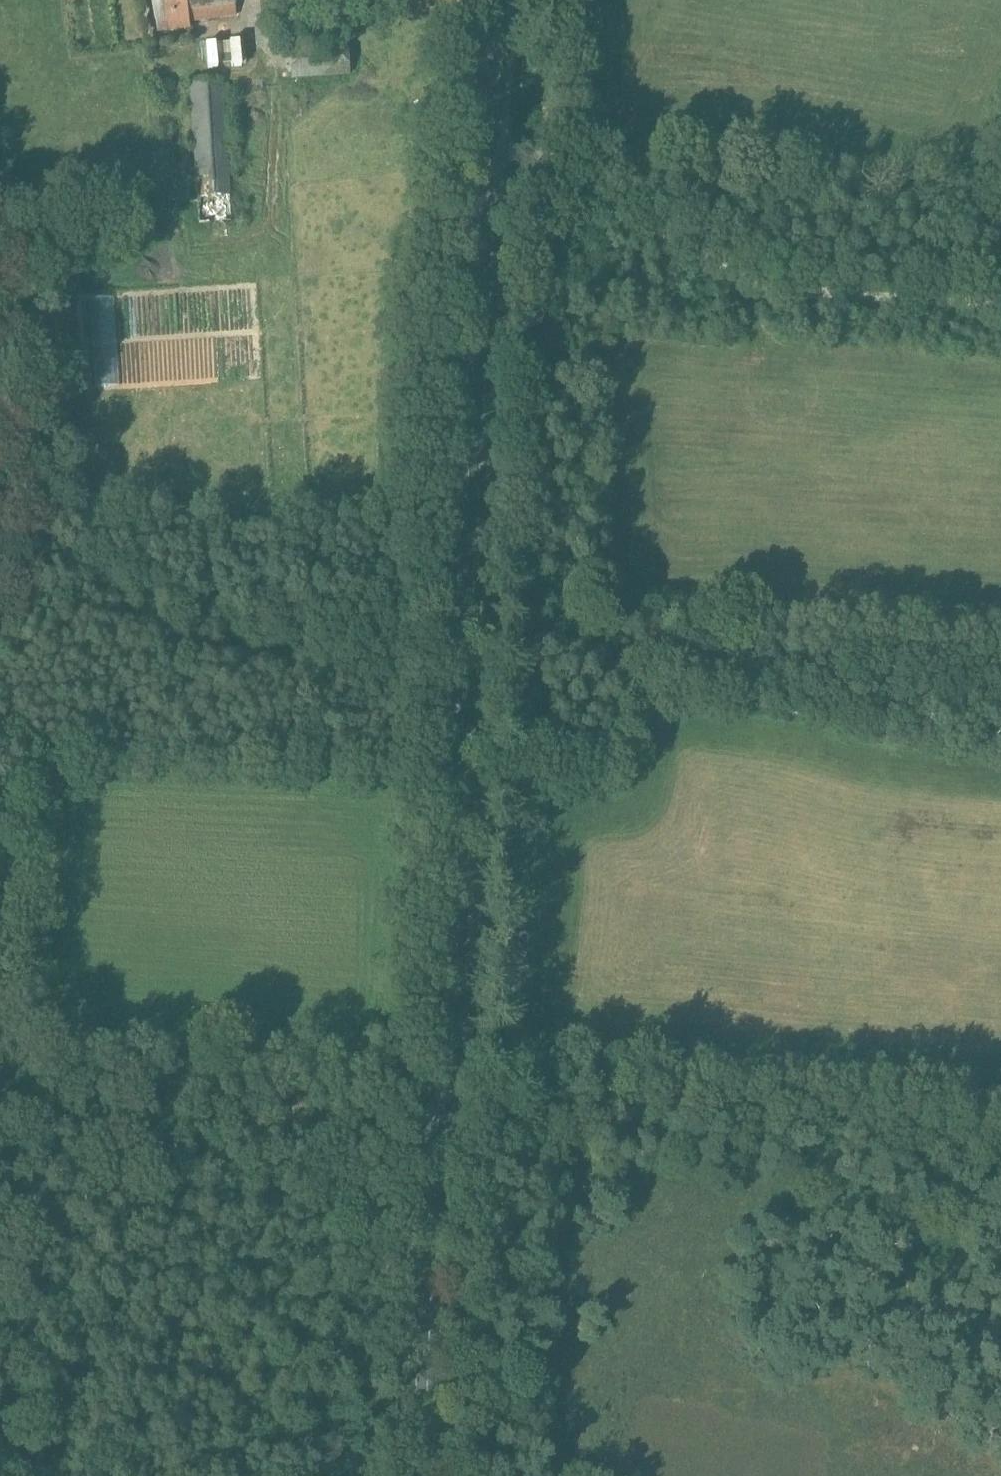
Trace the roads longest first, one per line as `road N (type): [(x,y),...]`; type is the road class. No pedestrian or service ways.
road 1 (primary): [(430,1475),(453,815),(496,0)]
road 2 (track): [(1000,306),(705,292),(510,219)]

